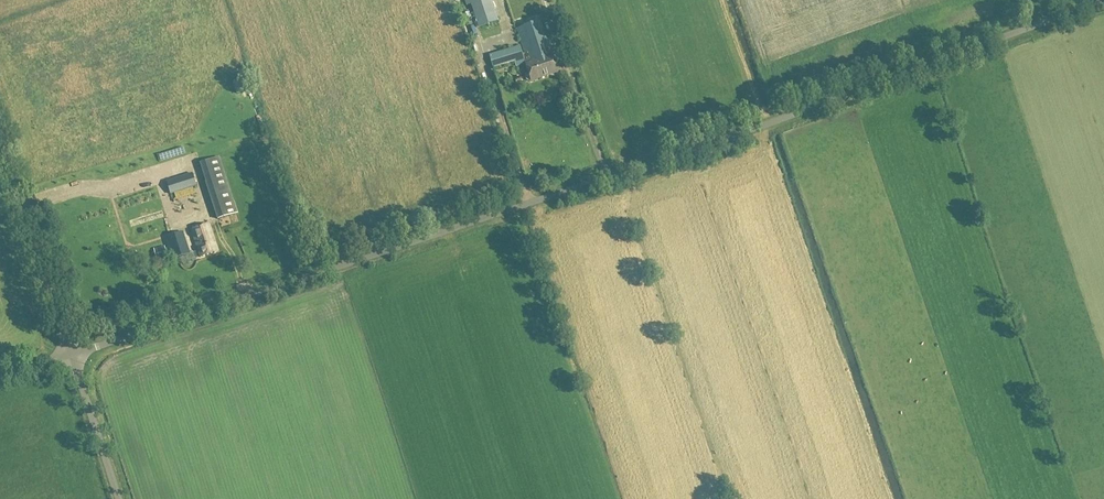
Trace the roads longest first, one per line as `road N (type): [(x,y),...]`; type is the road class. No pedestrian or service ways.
road 1 (unclassified): [(71,354),(1103,6)]
road 2 (unclassified): [(71,354),(0,146)]
road 3 (unclassified): [(119,498),(71,354)]

